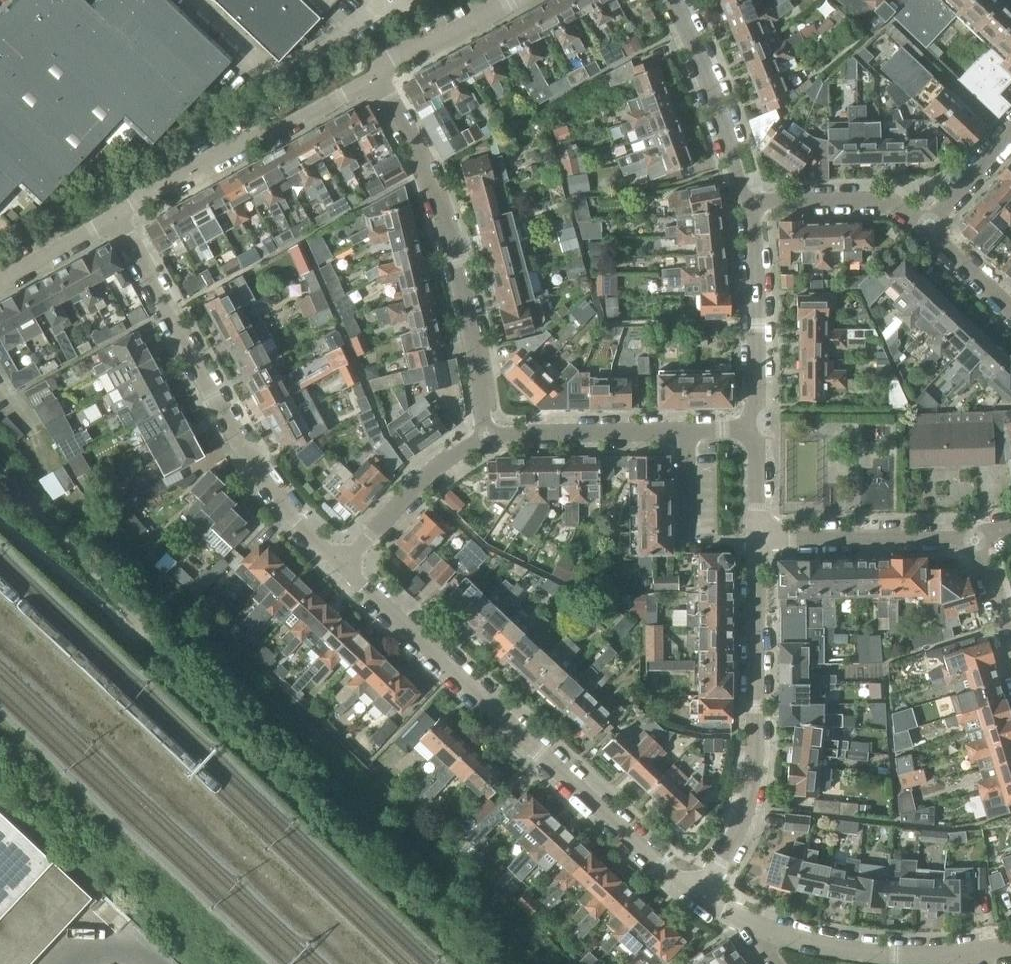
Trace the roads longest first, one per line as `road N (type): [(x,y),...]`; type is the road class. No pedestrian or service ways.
road 1 (residential): [(700,895),(341,562)]
road 2 (residential): [(114,217),(257,469),(341,562)]
road 3 (residential): [(487,434),(455,260),(426,170),(370,80)]
road 4 (residential): [(700,895),(747,804),(758,538)]
road 5 (residential): [(114,217),(370,80)]
road 6 (residential): [(984,950),(864,951),(745,921)]
road 7 (residential): [(748,429),(755,292),(746,202)]
road 8 (residential): [(746,202),(669,0)]
road 9 (residential): [(758,538),(973,536)]
road 10 (residential): [(487,434),(684,431)]
road 11 (residential): [(341,562),(444,460),(487,434)]
road 12 (residential): [(746,202),(875,199),(928,226)]
road 13 (residential): [(370,80),(515,0)]
road 14 (residential): [(0,278),(114,217)]
road 15 (residential): [(1010,654),(973,536)]
road 16 (residential): [(928,226),(1010,135)]

